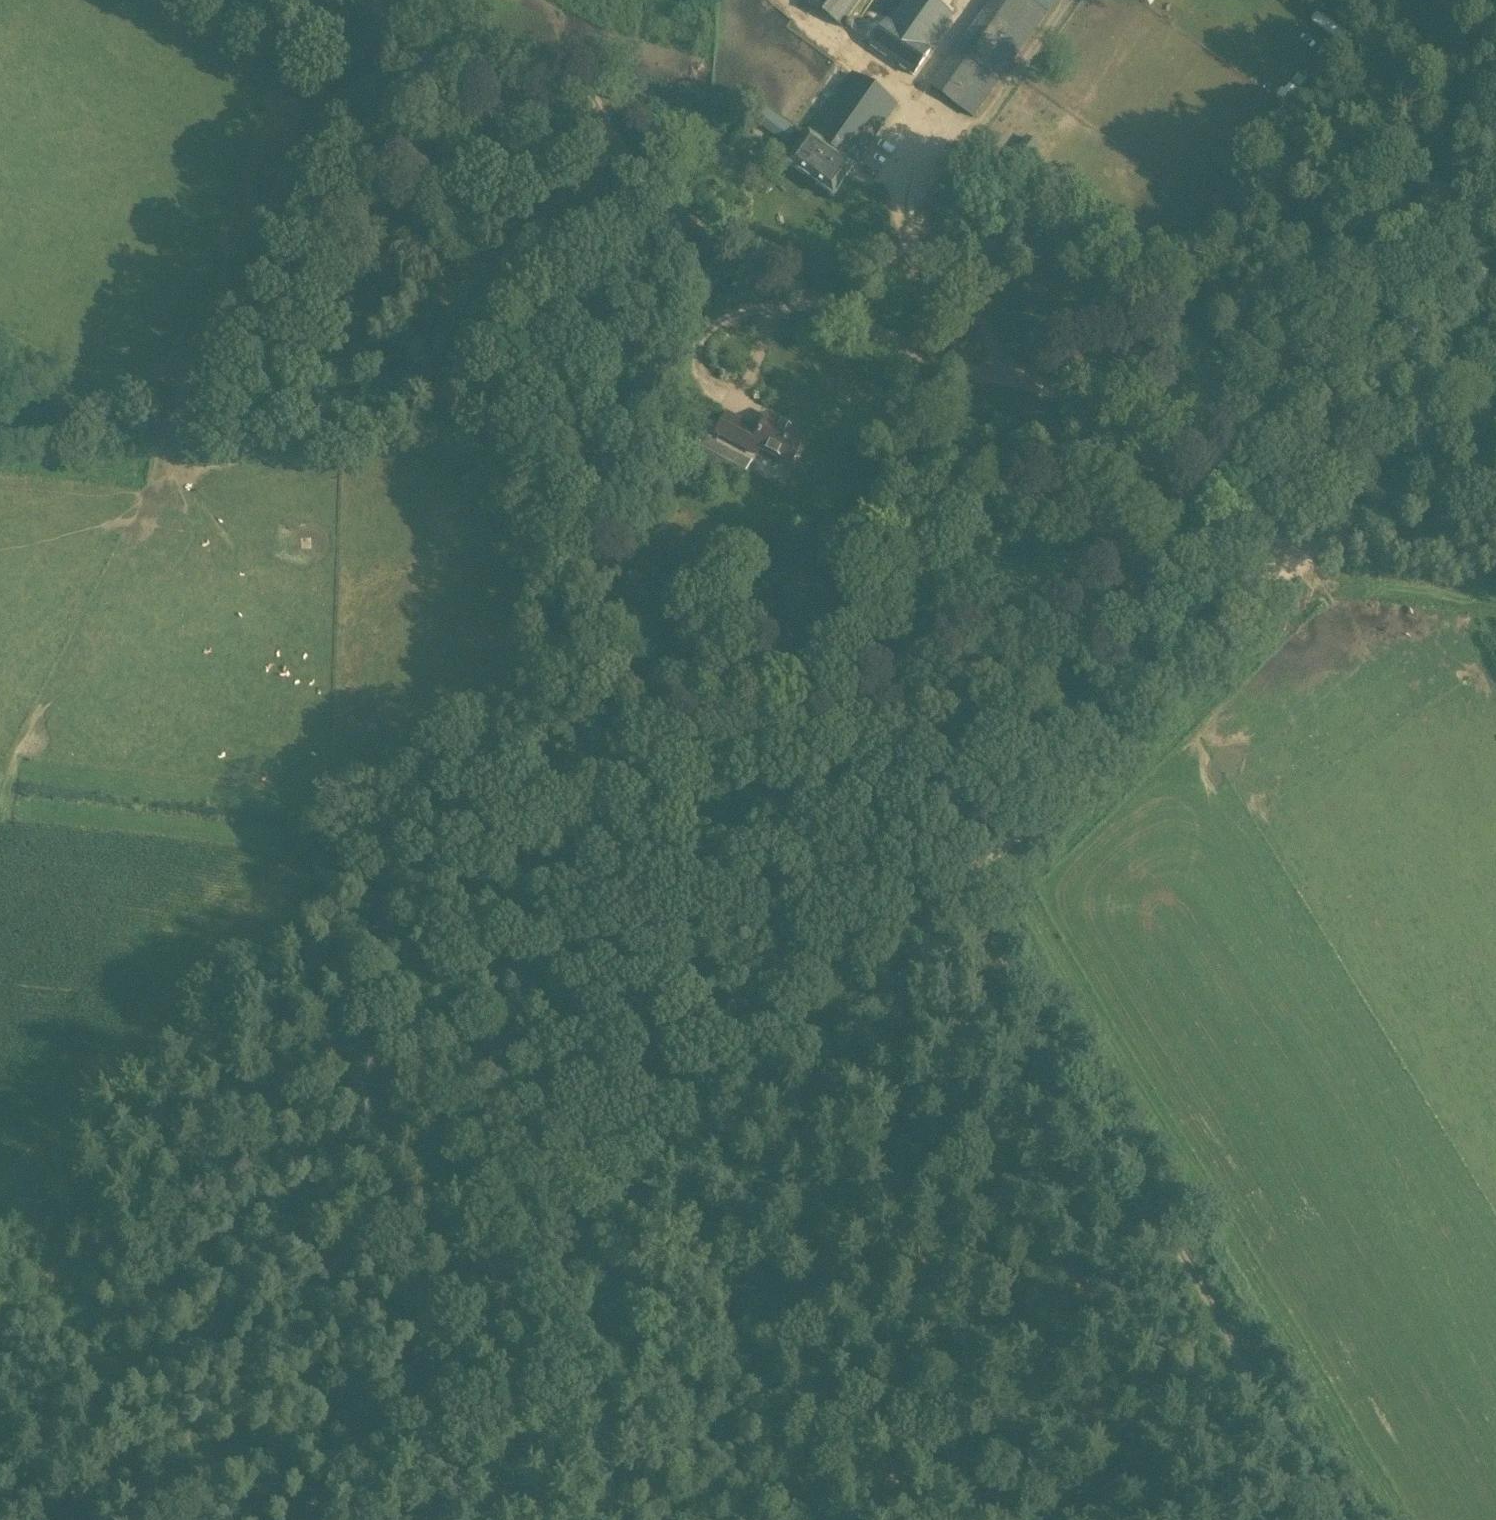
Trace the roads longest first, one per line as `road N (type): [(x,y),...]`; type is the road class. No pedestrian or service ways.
road 1 (track): [(1495,396),(1156,693),(960,894),(302,1519)]
road 2 (track): [(380,0),(578,75),(661,201),(825,303),(934,358),(1087,400),(1155,432),(1225,496),(1286,572)]
road 3 (track): [(960,894),(1345,1519)]
road 4 (track): [(171,474),(179,419),(204,357),(391,6)]
road 5 (track): [(1021,381),(909,243),(903,225),(906,203),(954,134),(979,125),(1067,0)]
road 6 (track): [(792,284),(712,321),(671,351),(623,406),(596,461),(587,508),(592,535),(632,623)]
road 7 (track): [(421,334),(551,490),(571,508),(587,508)]
road 8 (track): [(1495,558),(1323,541)]

